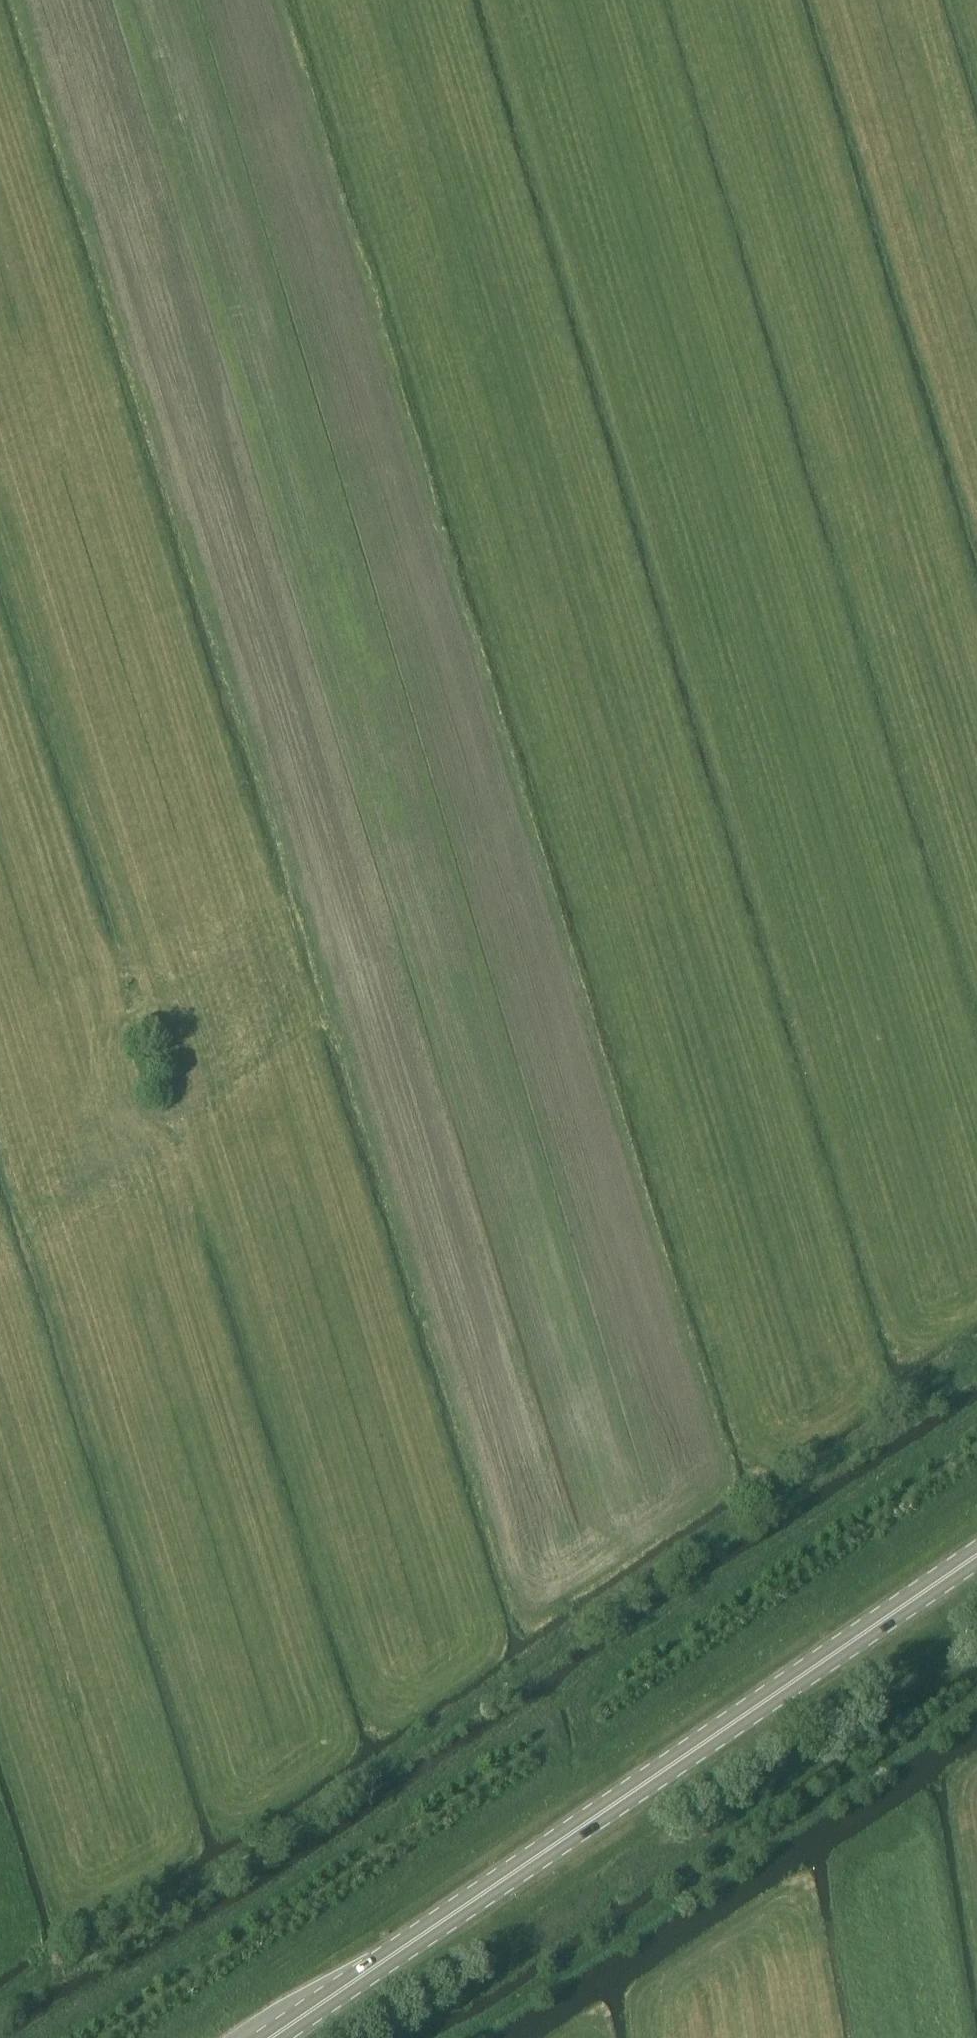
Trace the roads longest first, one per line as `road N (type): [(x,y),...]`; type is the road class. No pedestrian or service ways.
road 1 (primary): [(271,2037),(976,1555)]
road 2 (track): [(461,2037),(976,1696)]

